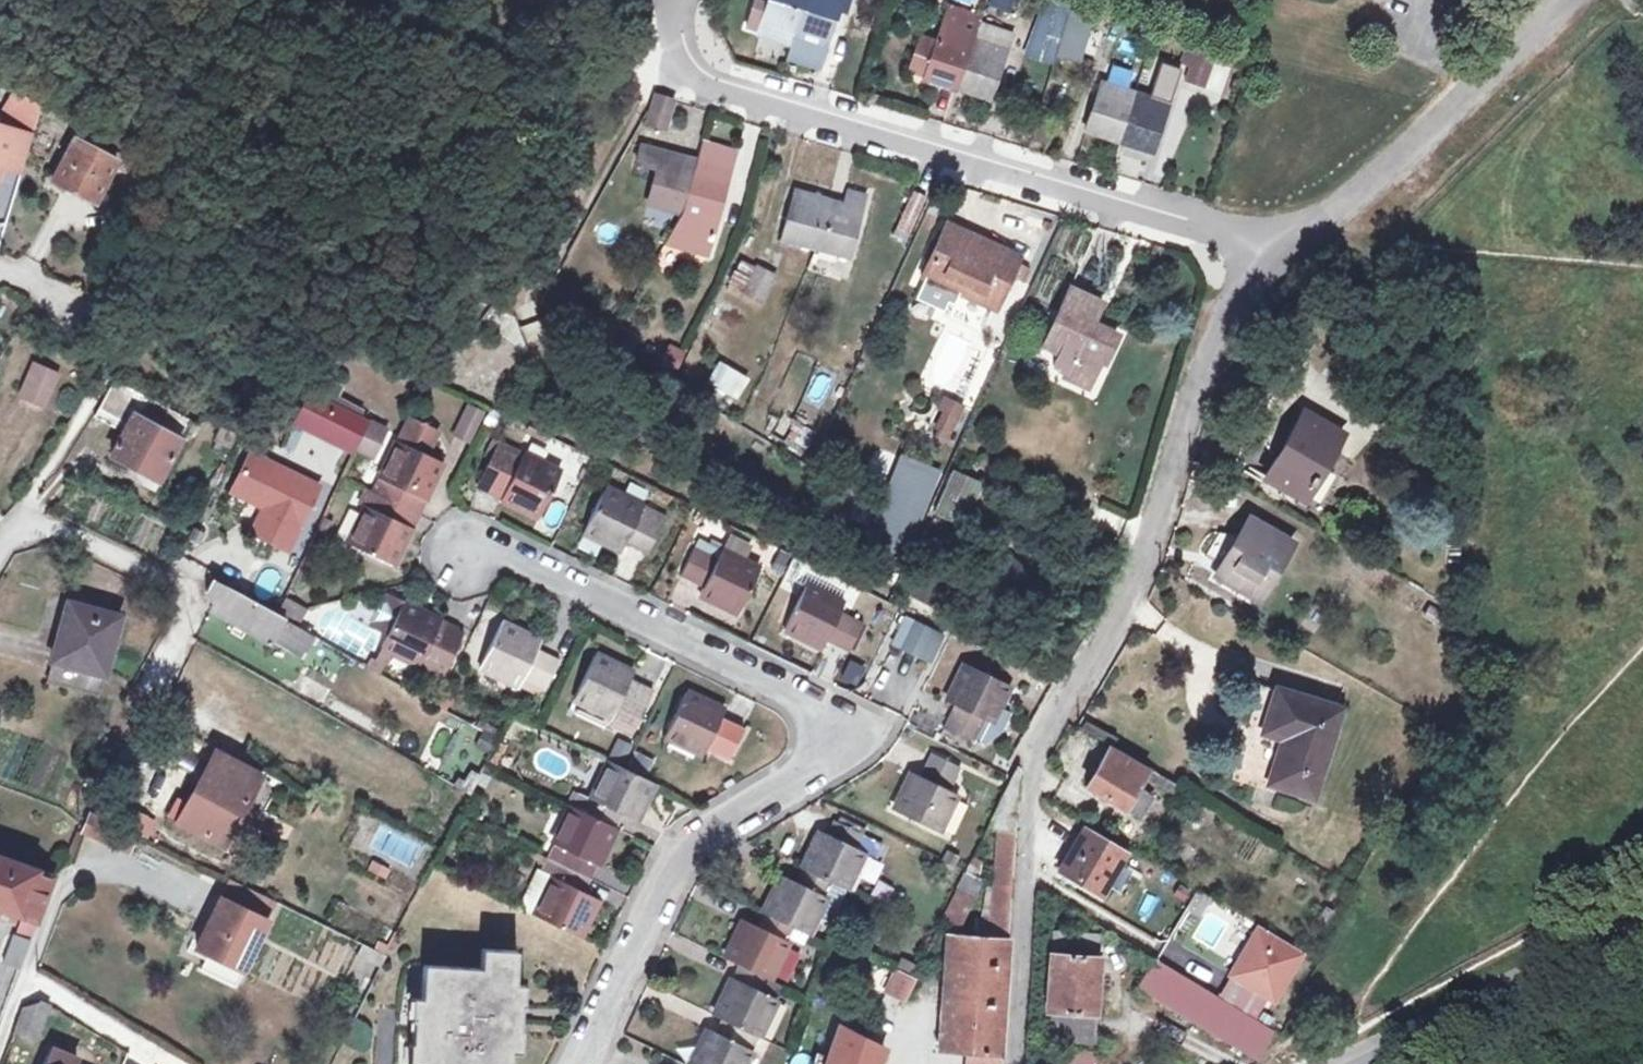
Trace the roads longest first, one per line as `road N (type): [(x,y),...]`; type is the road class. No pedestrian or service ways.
road 1 (unclassified): [(1255,244),(1211,338),(1149,536),(1036,755),(1010,1063)]
road 2 (residential): [(573,1063),(692,846),(843,737),(788,697),(469,544)]
road 3 (unclassified): [(693,0),(685,32),(690,76),(1255,244)]
road 4 (unclassified): [(1255,244),(1342,205),(1566,0)]
road 5 (residential): [(150,682),(192,598),(26,520),(0,564)]
road 6 (unclassified): [(1642,946),(1369,1063)]

